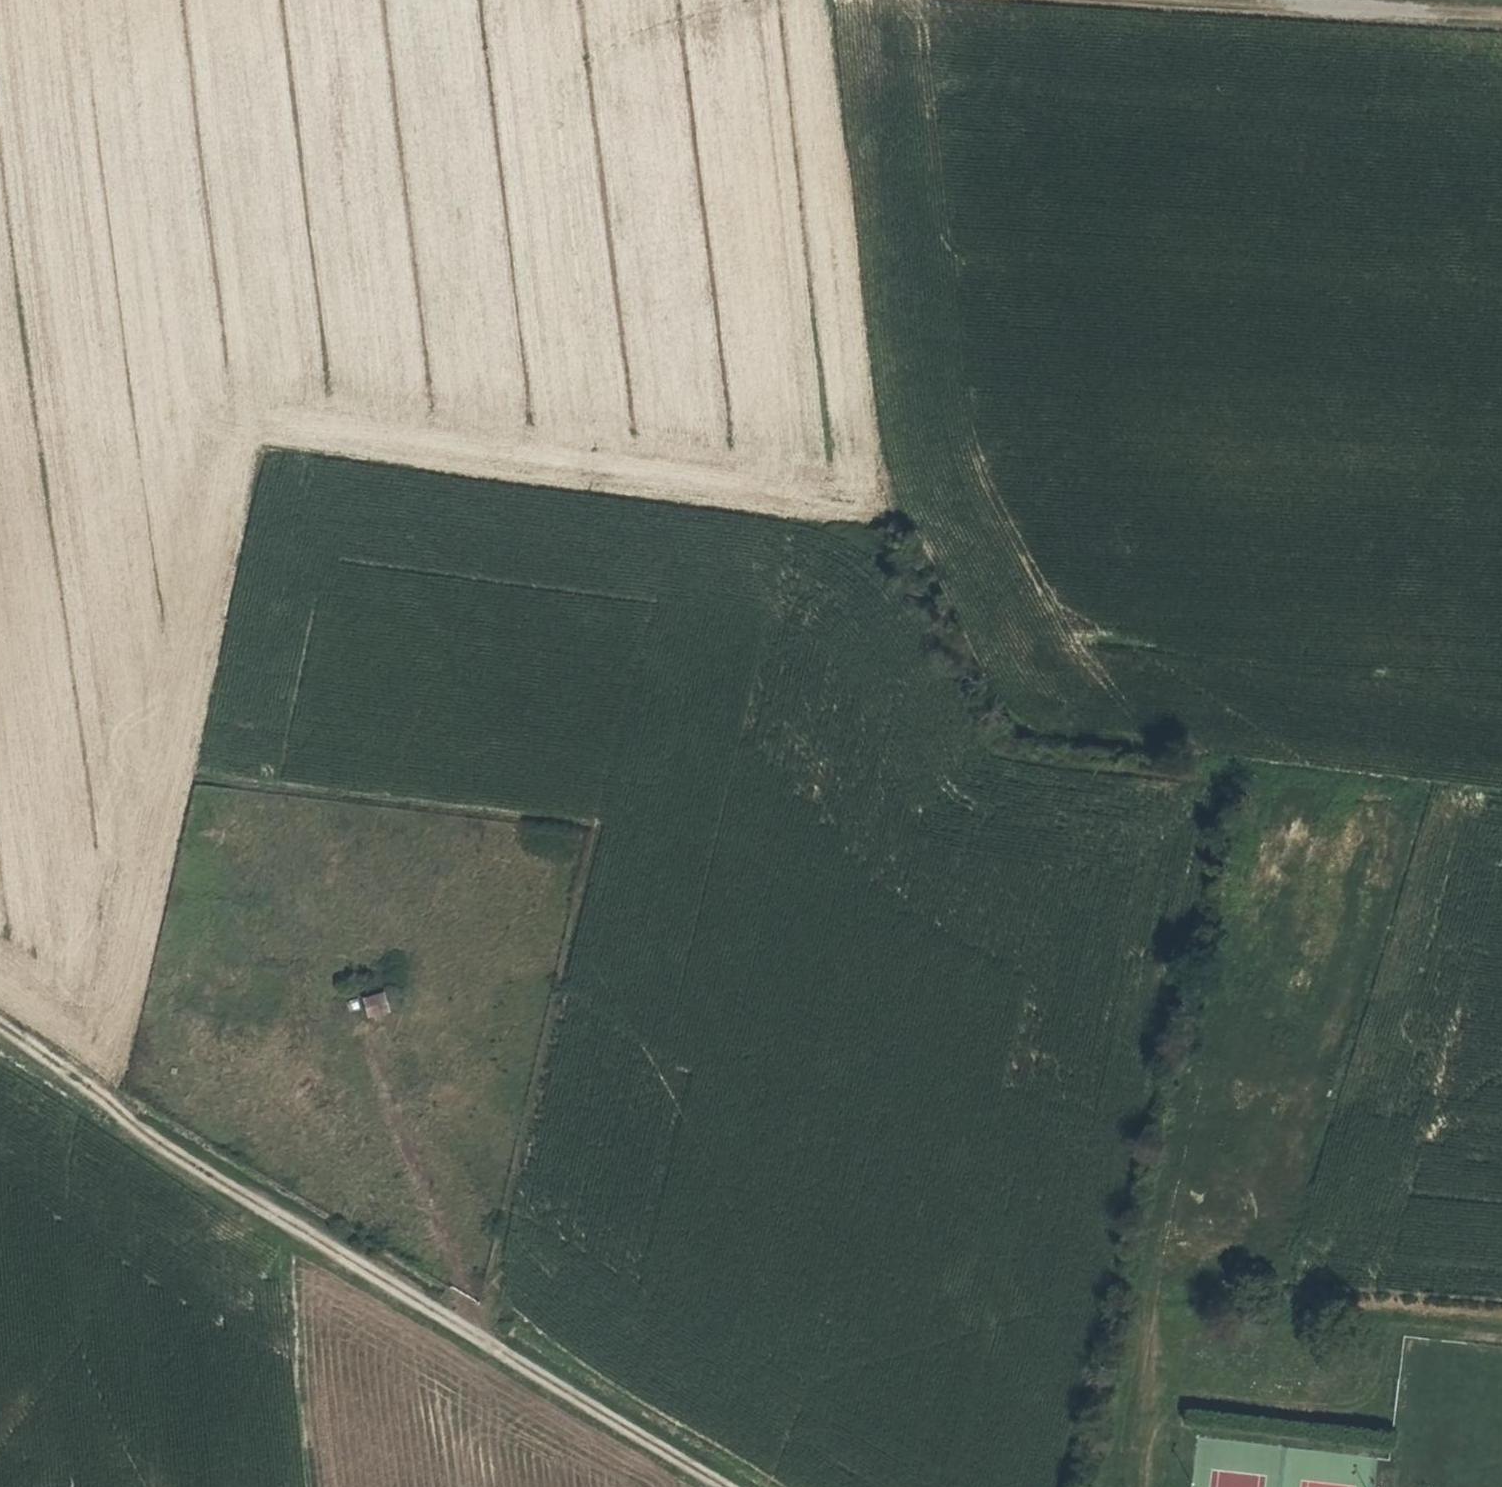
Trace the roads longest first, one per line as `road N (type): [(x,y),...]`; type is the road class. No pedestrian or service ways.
road 1 (track): [(118,1125),(706,1486)]
road 2 (track): [(1501,14),(1163,0)]

